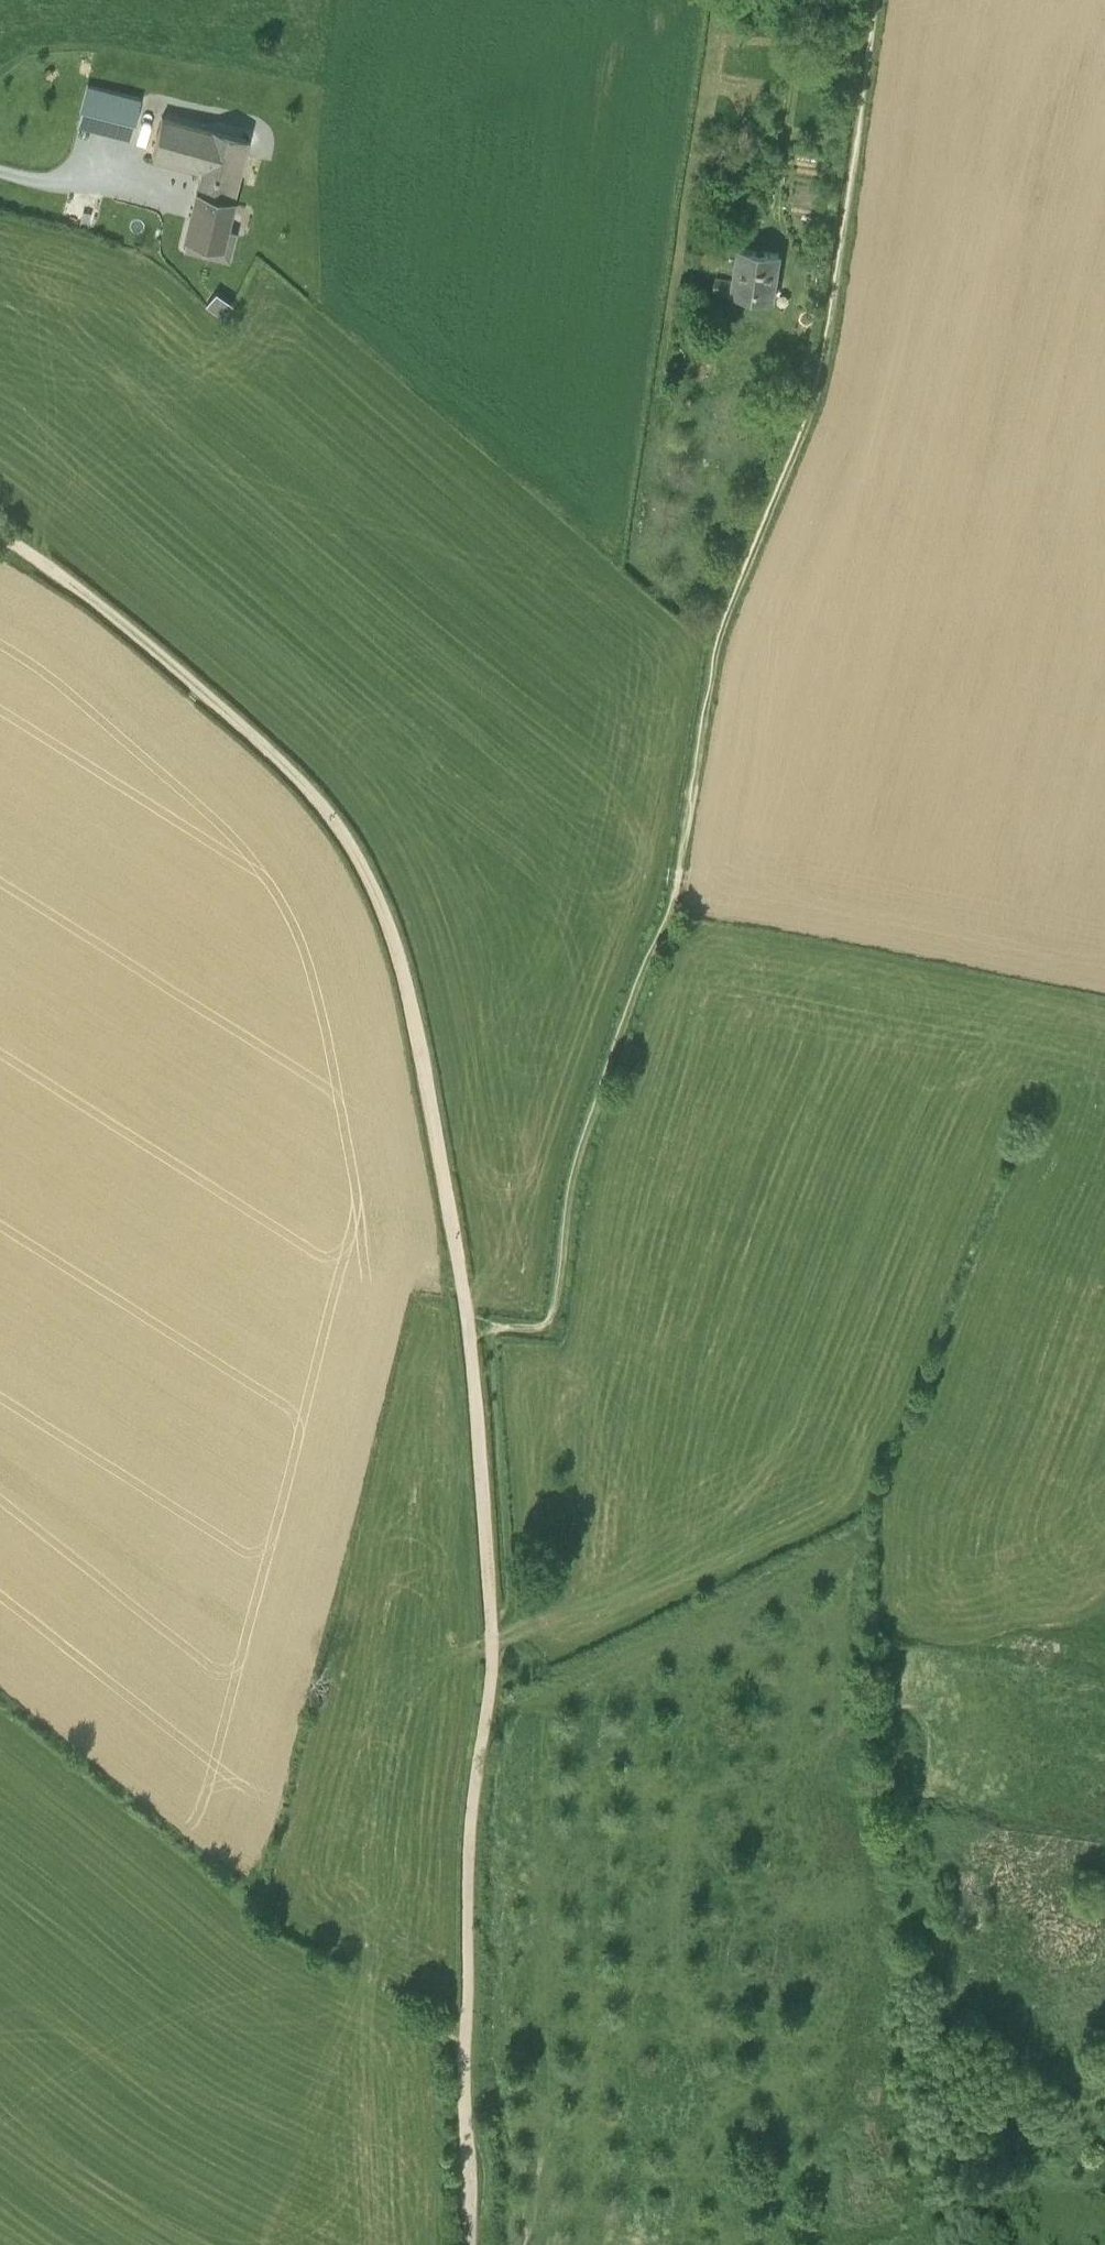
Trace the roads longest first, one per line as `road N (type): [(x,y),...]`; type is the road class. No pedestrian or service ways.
road 1 (track): [(467,1317),(409,994),(364,868),(310,793),(227,713),(105,609),(0,534)]
road 2 (track): [(470,2244),(468,1850),(493,1626),(467,1317)]

